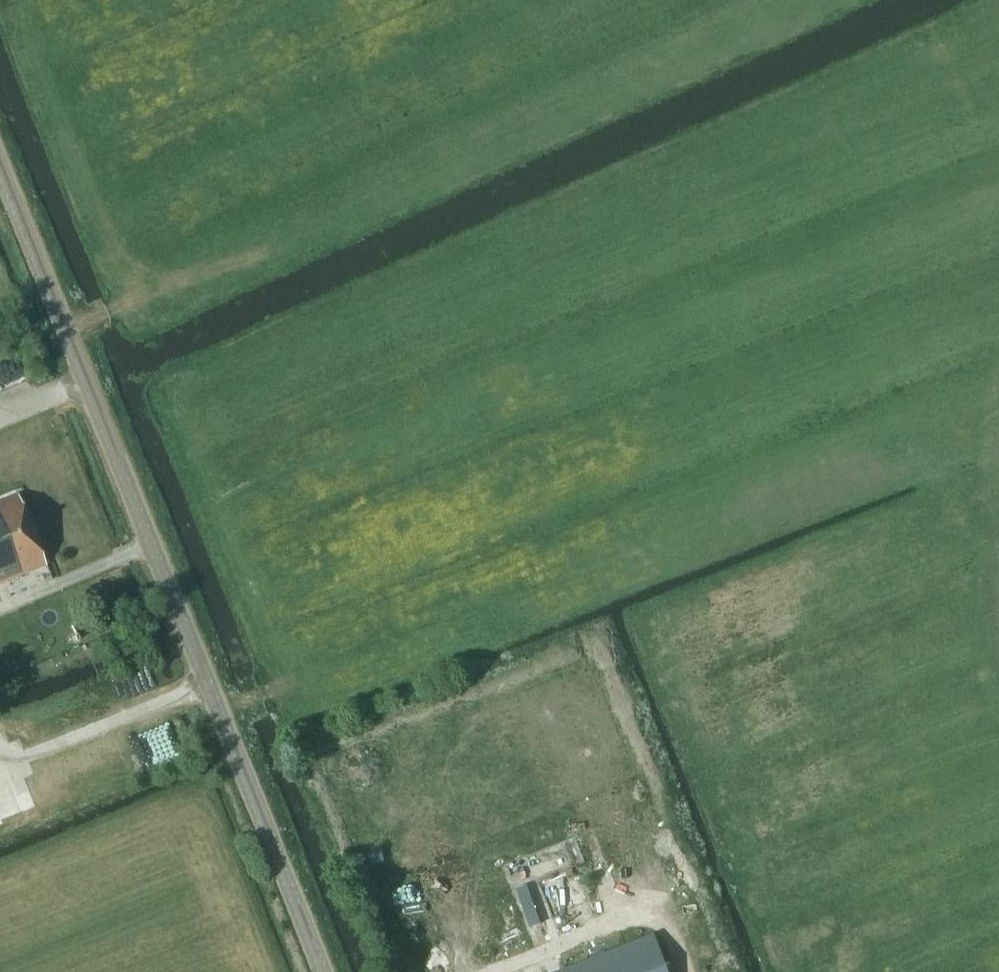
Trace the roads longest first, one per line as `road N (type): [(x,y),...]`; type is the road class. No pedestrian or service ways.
road 1 (tertiary): [(324,971),(0,168)]

